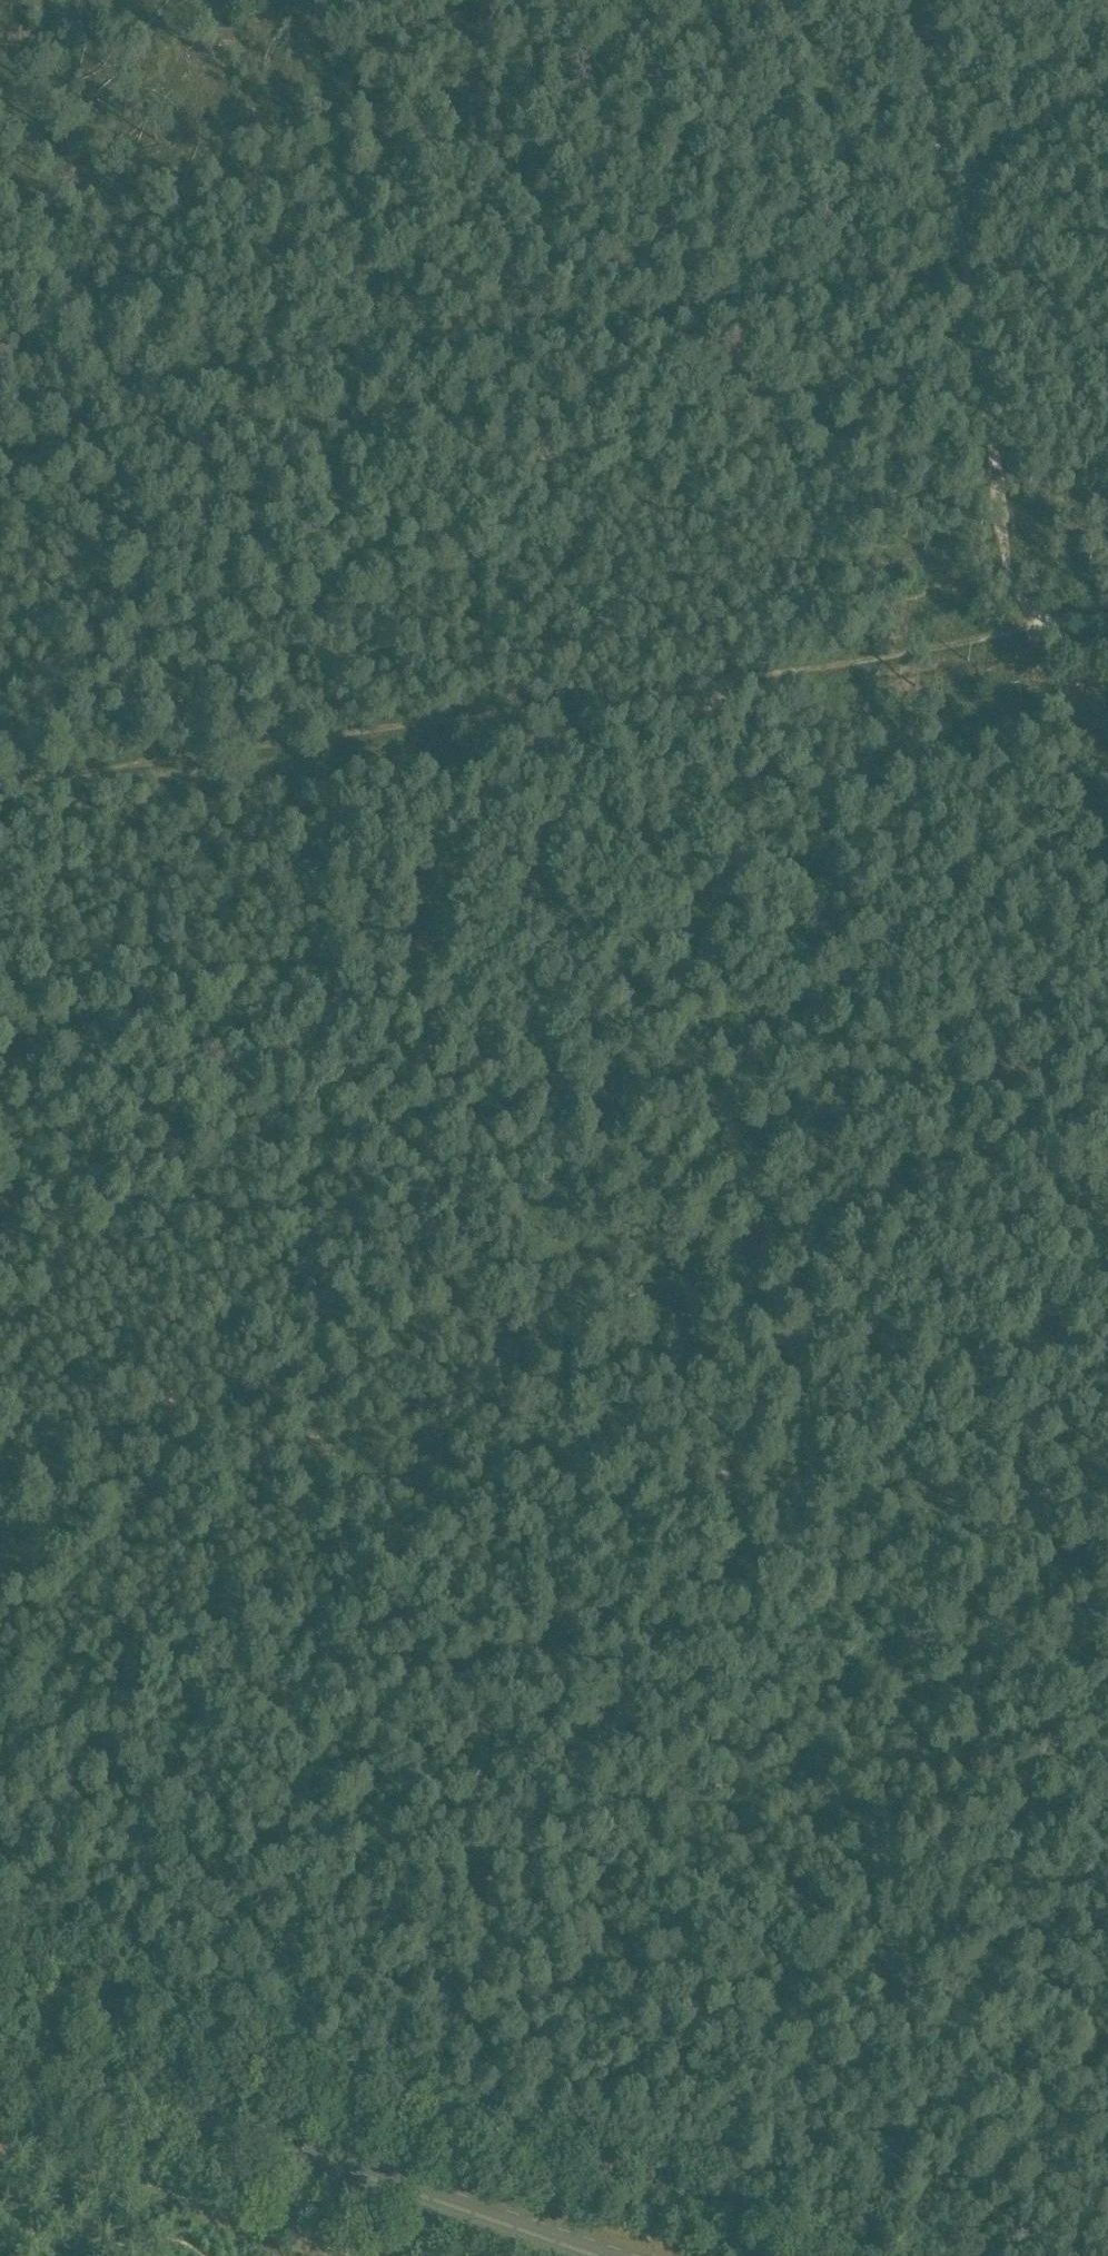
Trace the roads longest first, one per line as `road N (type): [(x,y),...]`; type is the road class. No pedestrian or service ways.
road 1 (track): [(894,0),(1014,586),(1028,607),(1057,625),(1107,619)]
road 2 (primary): [(0,2053),(590,2255)]

